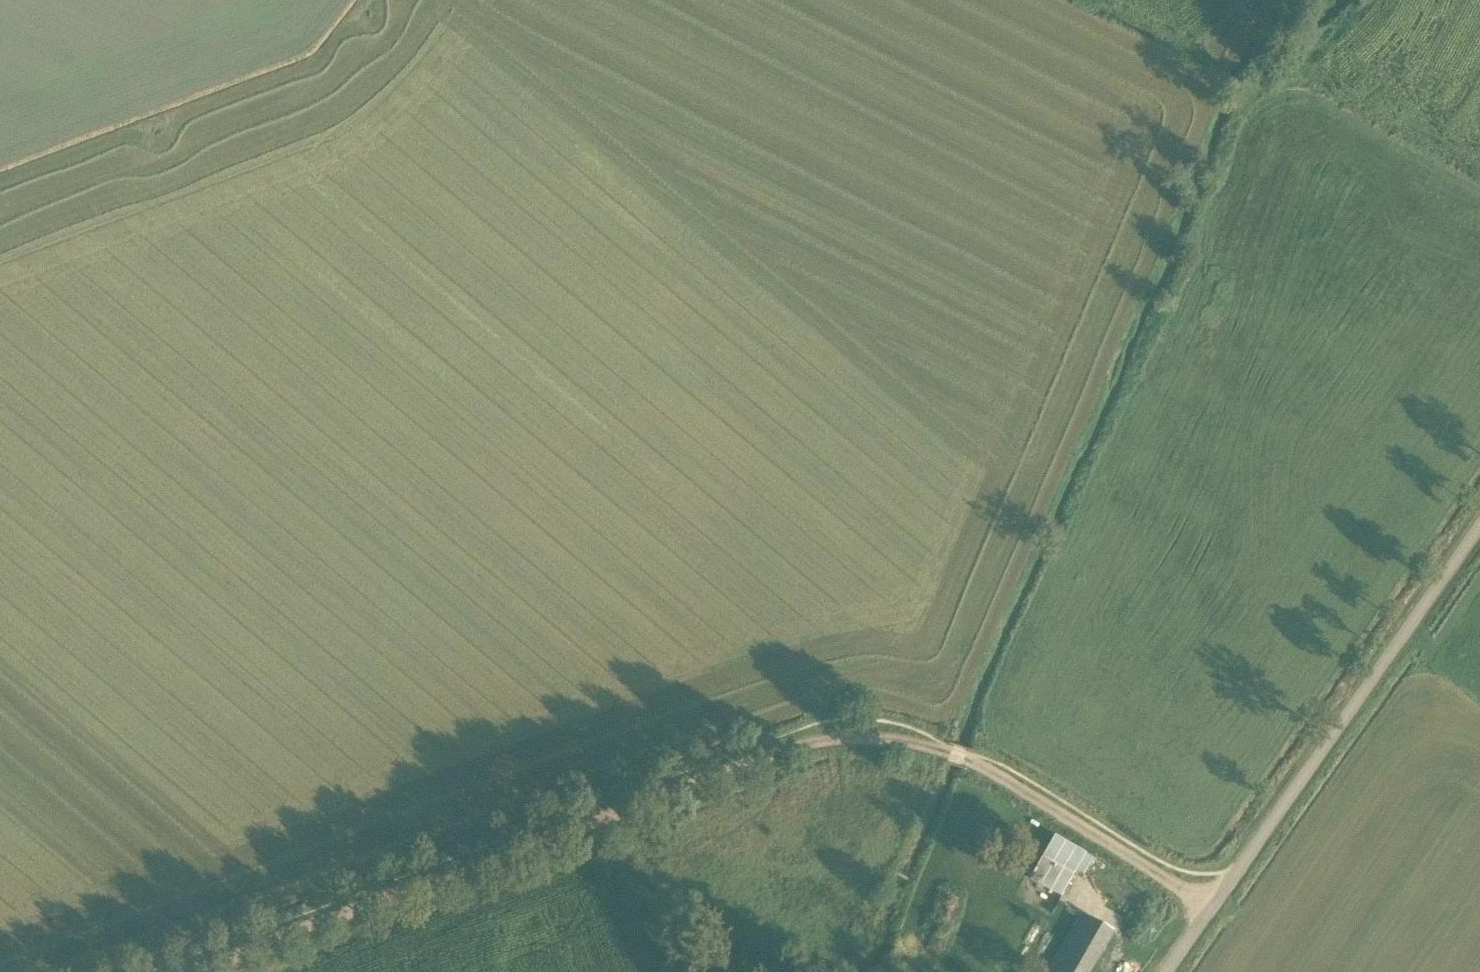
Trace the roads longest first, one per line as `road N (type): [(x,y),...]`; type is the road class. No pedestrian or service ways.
road 1 (track): [(203,971),(814,742),(851,737),(897,740),(994,771),(1218,902)]
road 2 (unclassified): [(1173,971),(1479,540)]

